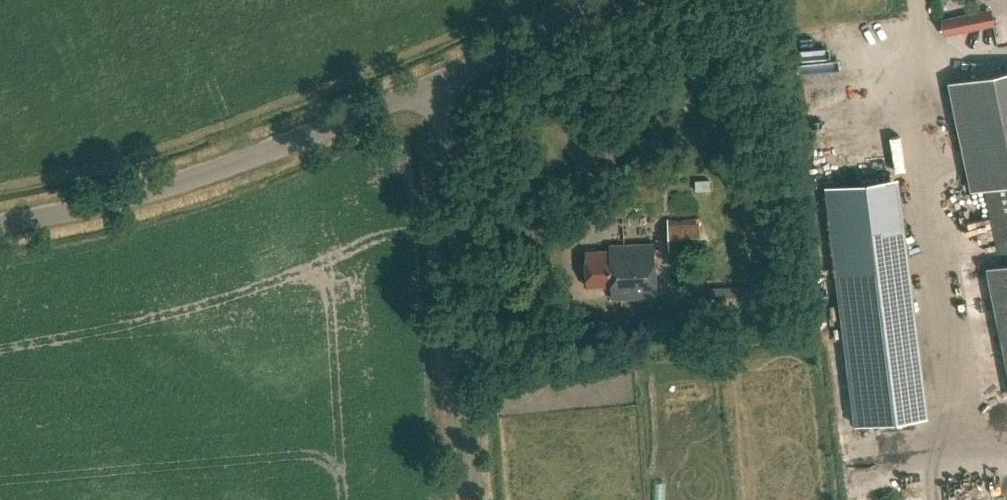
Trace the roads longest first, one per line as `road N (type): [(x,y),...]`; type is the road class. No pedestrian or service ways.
road 1 (tertiary): [(0,225),(245,162),(440,84)]
road 2 (unclassified): [(468,499),(440,84)]
road 3 (tertiary): [(440,84),(614,0)]

